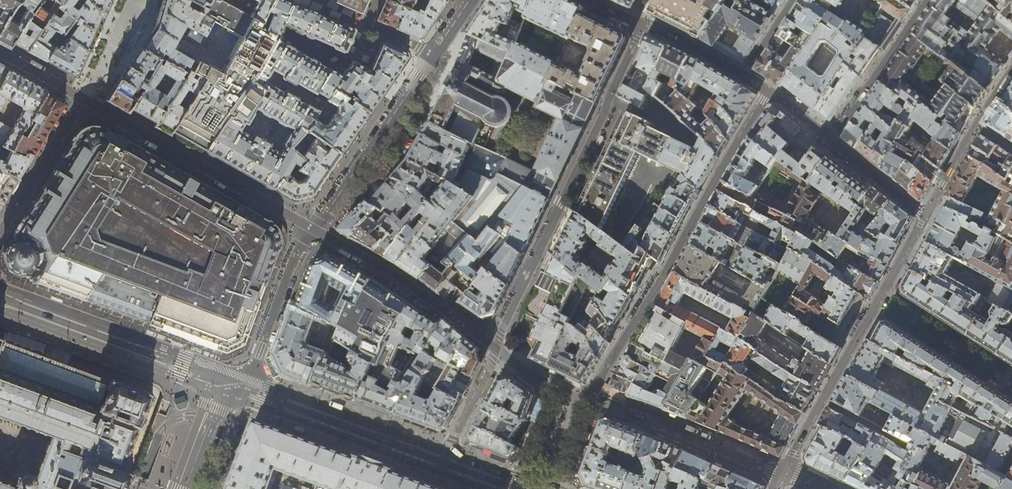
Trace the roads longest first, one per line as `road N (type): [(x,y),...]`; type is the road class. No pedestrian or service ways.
road 1 (residential): [(591,397),(768,90)]
road 2 (residential): [(925,217),(784,474)]
road 3 (residential): [(311,228),(83,100)]
road 4 (residential): [(242,381),(0,301)]
road 5 (residential): [(311,228),(396,275),(496,348)]
road 6 (residential): [(447,454),(242,381)]
road 7 (residential): [(311,228),(433,54)]
road 8 (residential): [(591,397),(784,474)]
road 9 (residential): [(591,0),(744,75)]
road 10 (residential): [(831,139),(929,0)]
road 11 (residential): [(1011,72),(925,217)]
road 12 (residential): [(242,381),(311,228)]
road 13 (residential): [(83,100),(0,233)]
road 14 (residential): [(242,381),(210,421),(185,488)]
road 15 (residential): [(831,139),(925,217)]

